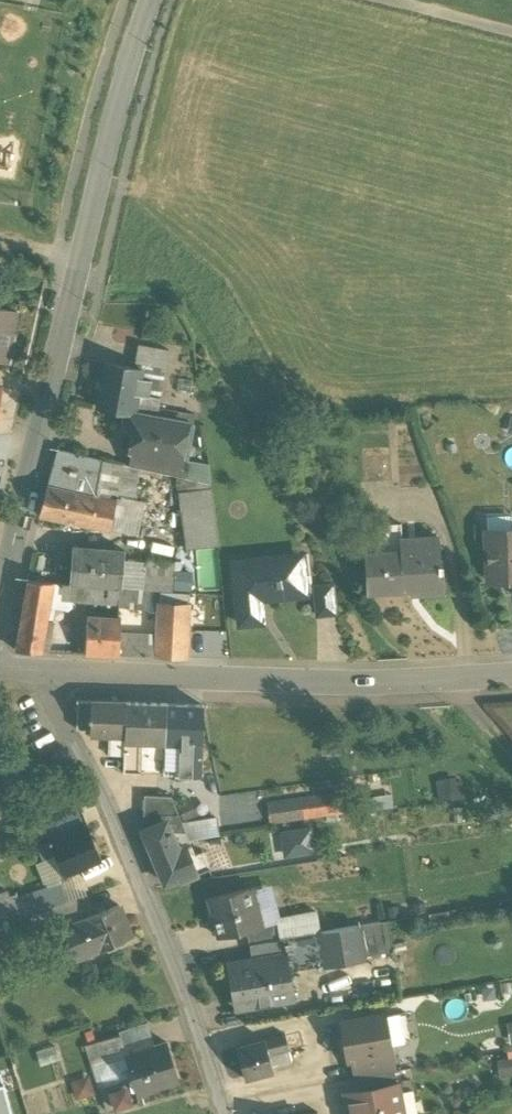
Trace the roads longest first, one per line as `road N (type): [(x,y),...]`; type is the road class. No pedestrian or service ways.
road 1 (tertiary): [(0,595),(95,184),(151,0)]
road 2 (residential): [(224,1113),(184,977),(47,671)]
road 3 (residential): [(47,671),(511,678)]
road 4 (track): [(511,33),(385,0)]

